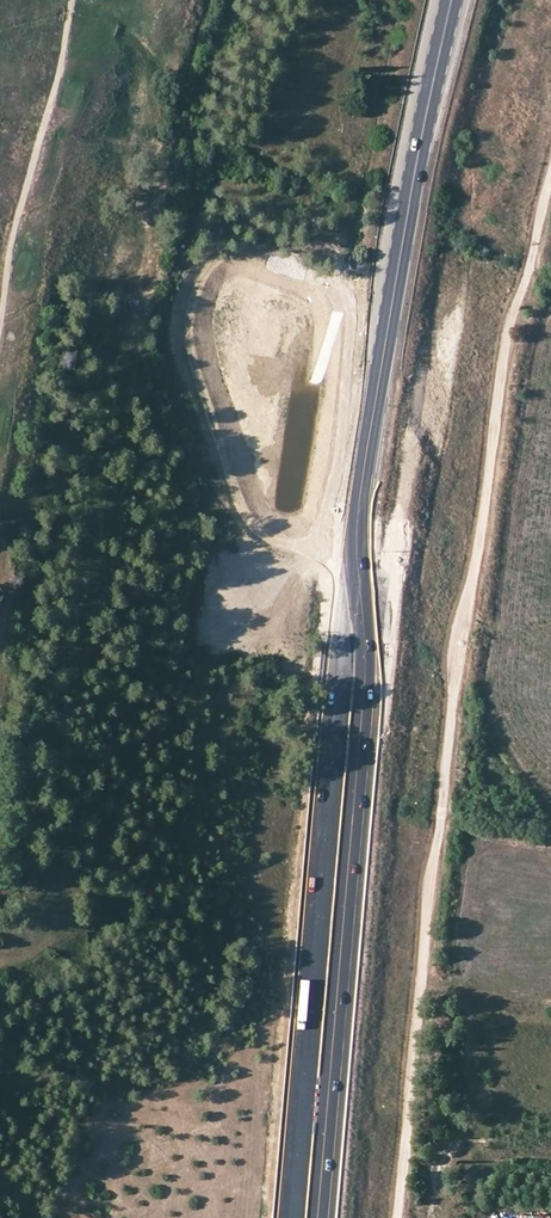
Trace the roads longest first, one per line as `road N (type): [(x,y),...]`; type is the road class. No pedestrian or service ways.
road 1 (track): [(550,181),(506,358),(456,687),(400,1217)]
road 2 (primary): [(356,530),(291,1217)]
road 3 (primary): [(320,1217),(370,683),(356,530)]
road 4 (primary): [(435,0),(382,271),(380,377)]
road 5 (primary): [(380,377),(419,150)]
road 6 (primary): [(419,150),(464,0)]
road 7 (primary): [(356,530),(380,377)]
road 8 (primary): [(419,150),(451,0)]

